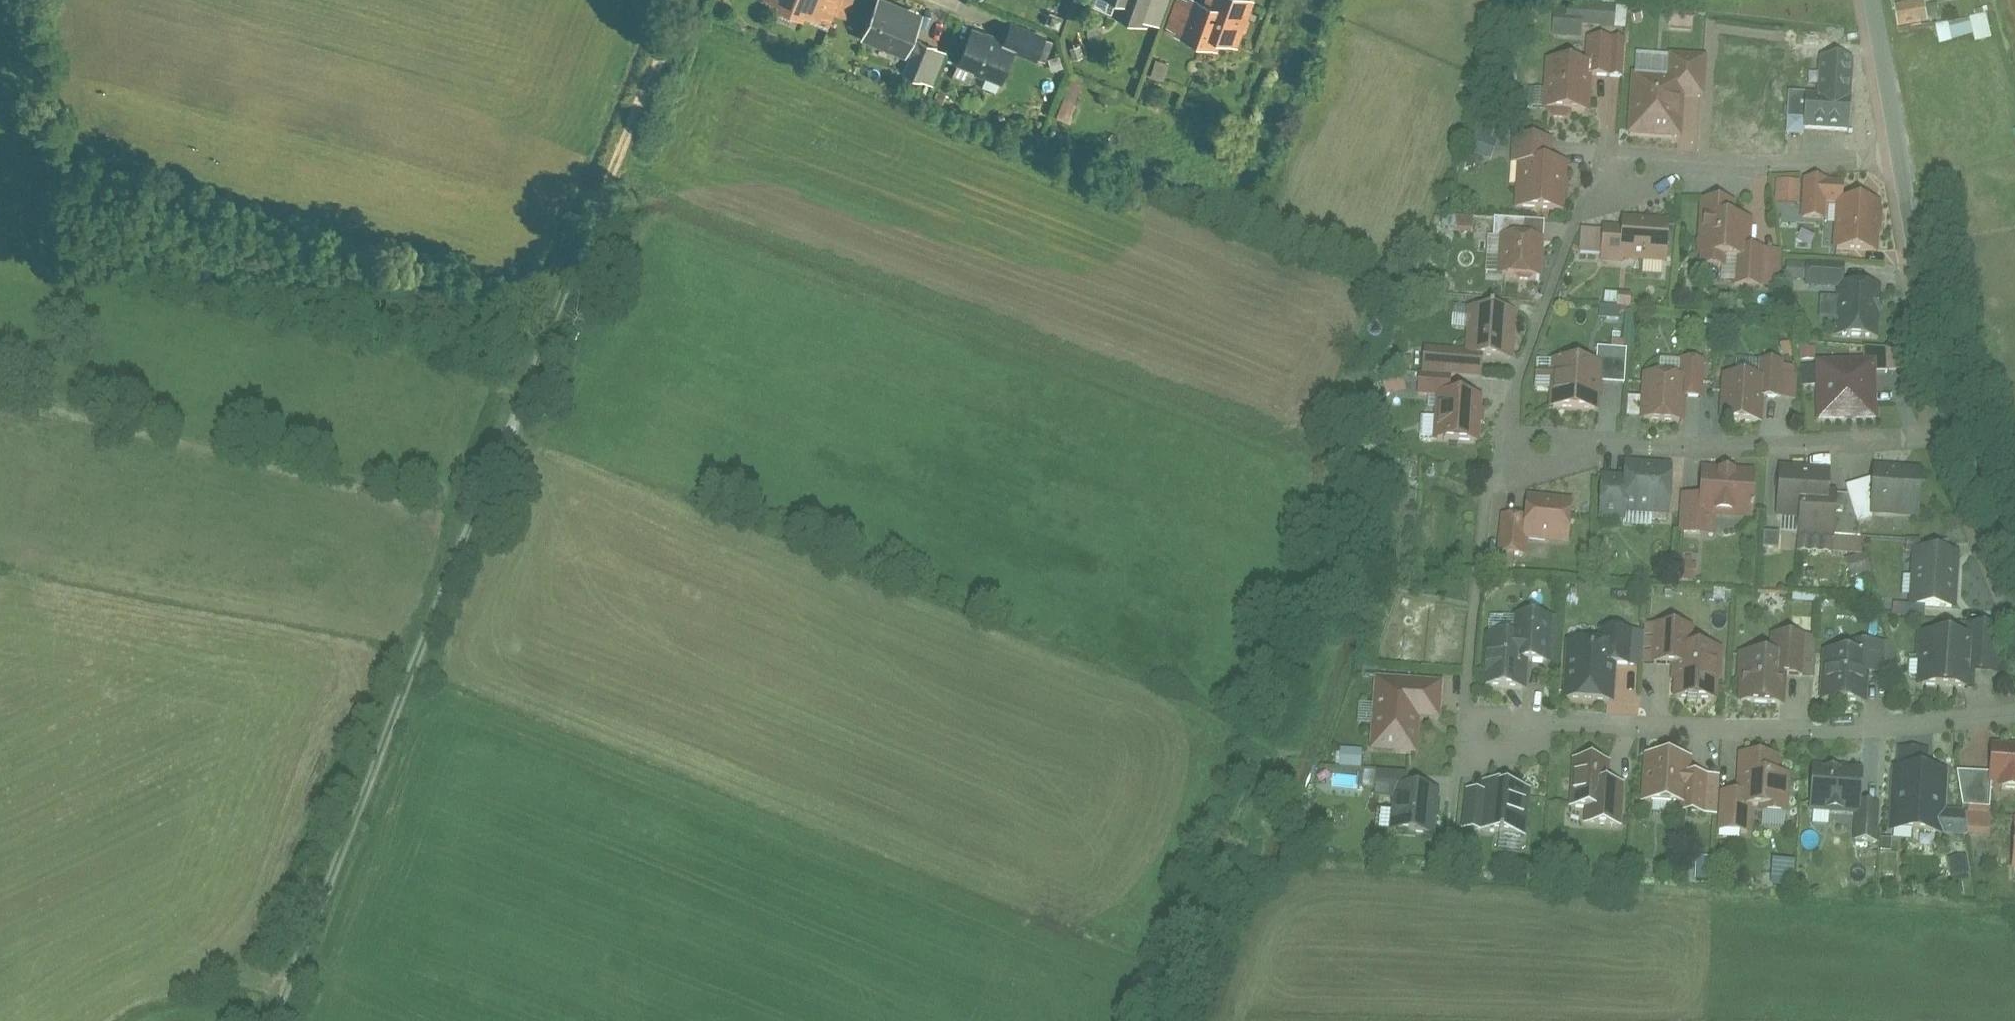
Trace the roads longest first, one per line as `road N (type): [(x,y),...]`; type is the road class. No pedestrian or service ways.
road 1 (track): [(687,0),(270,1020)]
road 2 (residential): [(2014,711),(1791,730),(1494,728)]
road 3 (residential): [(1955,437),(1533,443)]
road 4 (residential): [(1900,150),(1955,437)]
road 5 (residential): [(1900,150),(1644,168)]
road 6 (residential): [(1870,0),(1900,150)]
road 7 (residential): [(1955,437),(2014,566)]

